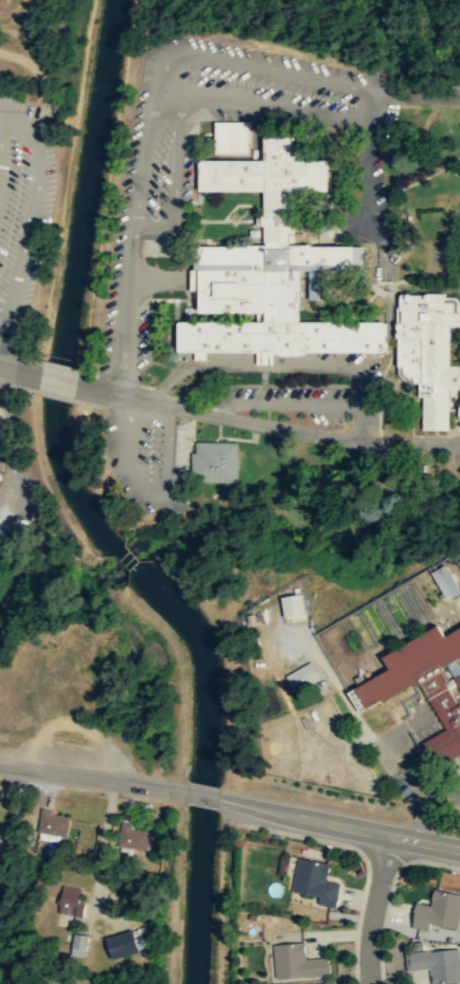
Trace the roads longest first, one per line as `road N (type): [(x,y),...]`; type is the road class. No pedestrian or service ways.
road 1 (tertiary): [(218,798),(459,848)]
road 2 (tertiary): [(0,763),(188,792)]
road 3 (residential): [(370,983),(370,936),(390,834)]

